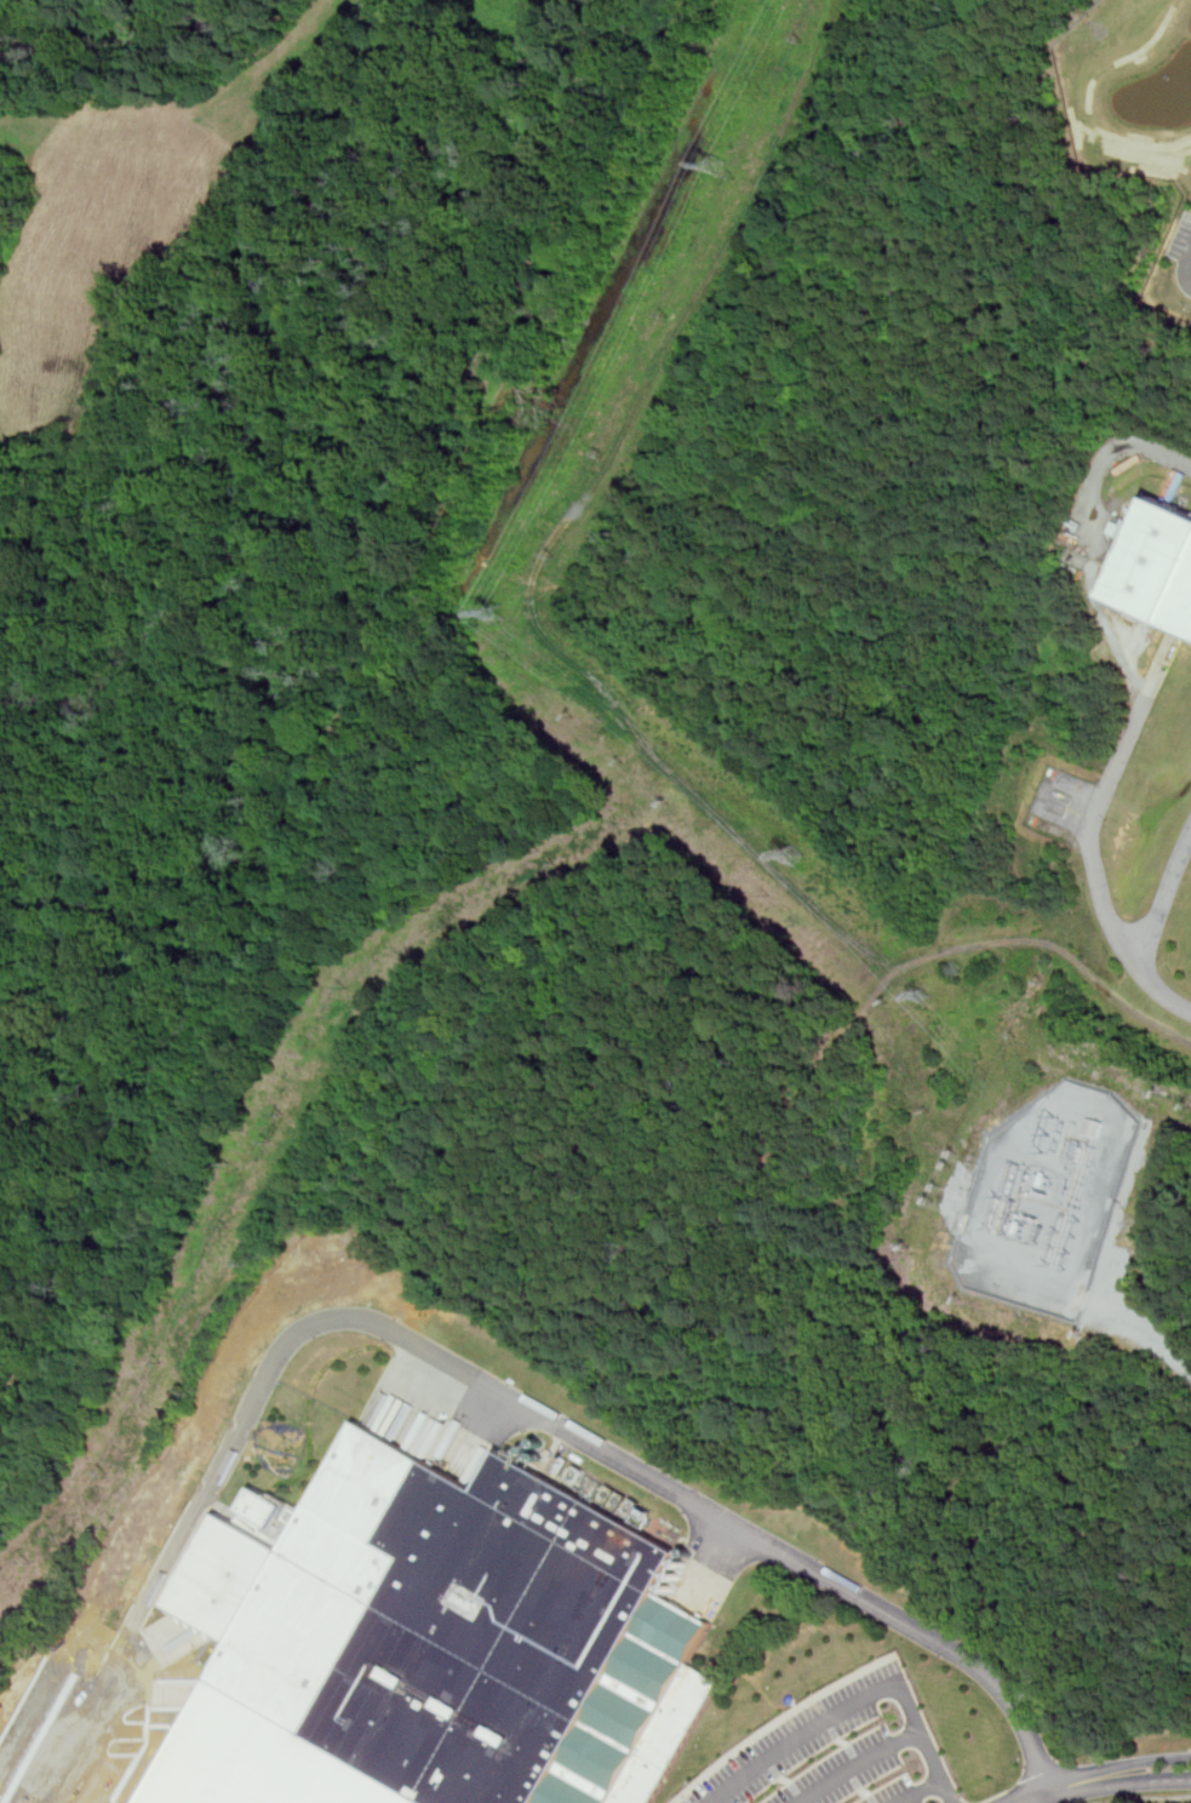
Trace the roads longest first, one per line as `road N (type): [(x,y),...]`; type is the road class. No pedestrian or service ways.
road 1 (track): [(1190,1051),(1075,960),(1041,944),(1004,941),(897,963),(871,956),(817,915),(662,763),(538,616),(536,572),(546,545),(614,456),(646,377),(737,230),(795,111),(833,0)]
road 2 (residential): [(1190,1757),(1086,1776),(1046,1796)]
road 3 (residential): [(1046,1796),(1190,1779)]

